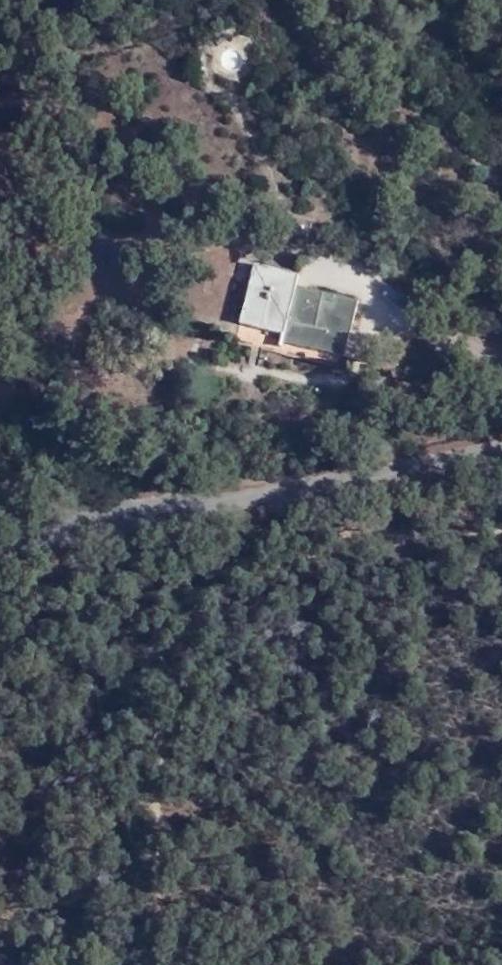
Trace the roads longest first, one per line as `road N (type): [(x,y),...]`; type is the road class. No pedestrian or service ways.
road 1 (residential): [(0,524),(501,429)]

